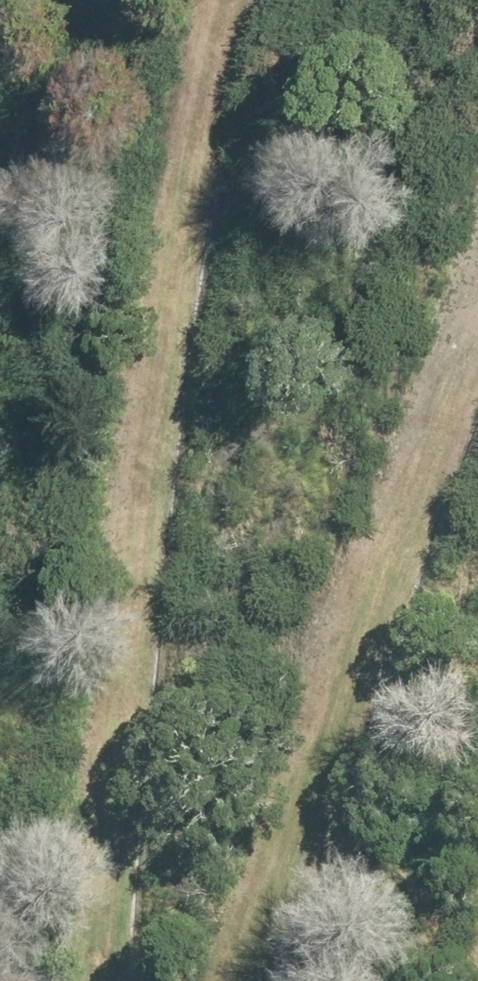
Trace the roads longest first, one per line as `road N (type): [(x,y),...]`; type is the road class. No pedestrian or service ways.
road 1 (track): [(232,0),(166,176),(94,980)]
road 2 (track): [(240,980),(394,443),(477,305)]

